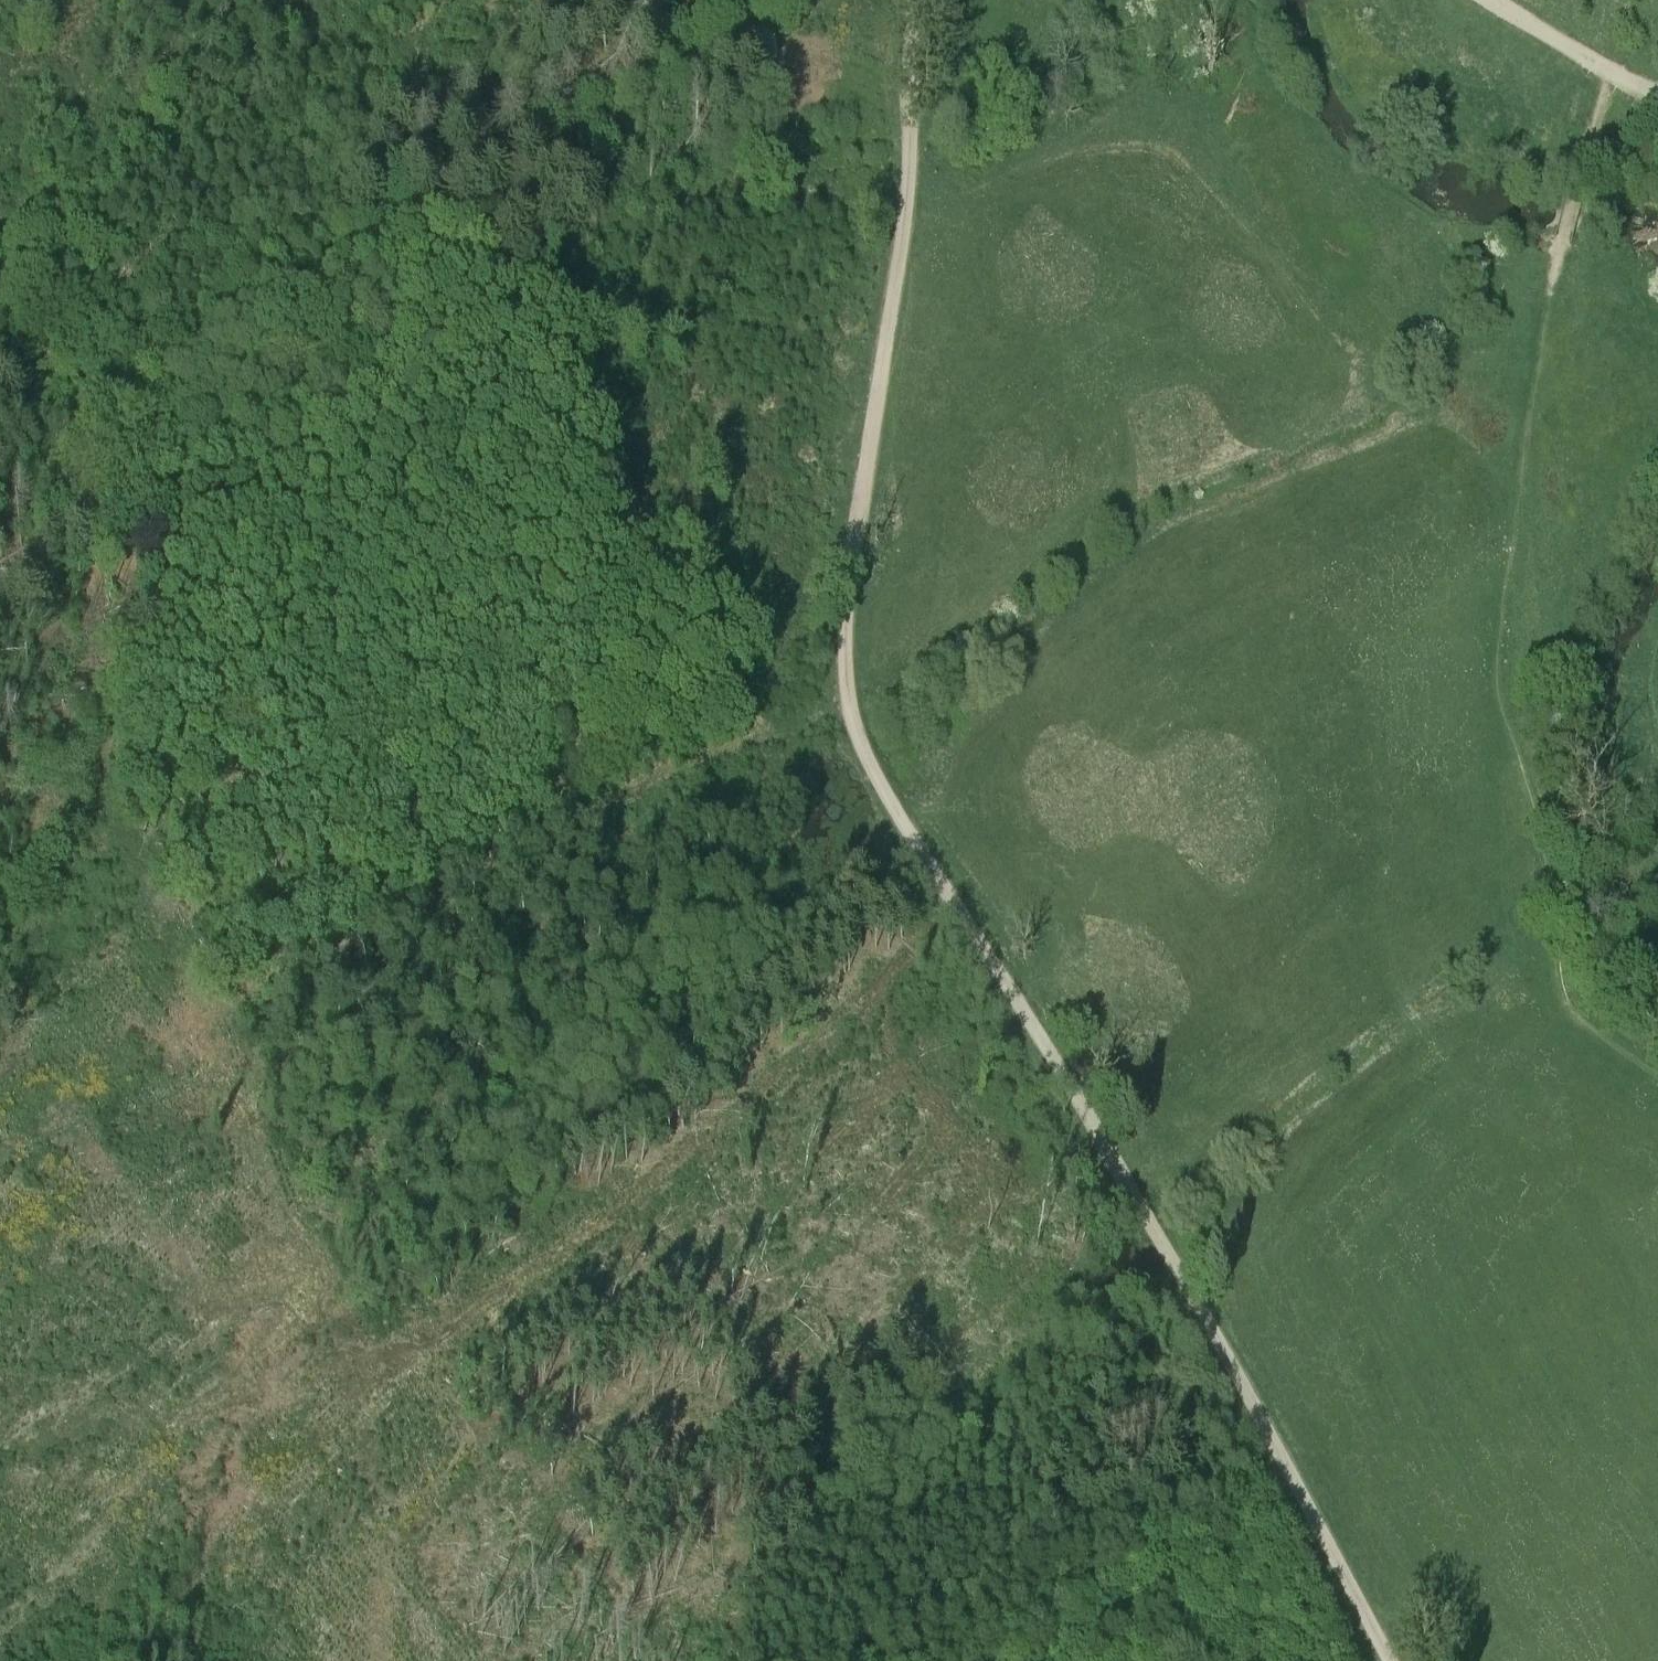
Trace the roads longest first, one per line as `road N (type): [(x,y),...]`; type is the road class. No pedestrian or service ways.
road 1 (track): [(921,0),(911,69),(921,187),(879,402),(855,651),(871,757),(1026,1013),(1126,1156),(1397,1660)]
road 2 (track): [(1498,0),(1610,73),(1657,93)]

